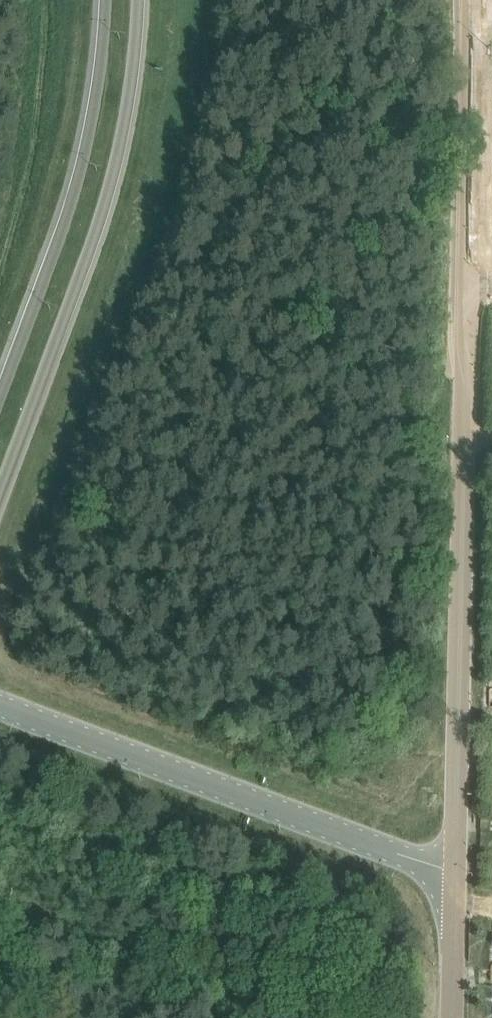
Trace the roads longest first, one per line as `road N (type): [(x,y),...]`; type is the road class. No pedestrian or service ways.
road 1 (unclassified): [(455,874),(471,0)]
road 2 (unclassified): [(0,491),(106,197),(125,119),(138,0)]
road 3 (unclassified): [(0,704),(455,874)]
road 4 (unclassified): [(105,0),(77,181),(0,397)]
road 5 (unclassified): [(453,1017),(455,874)]

